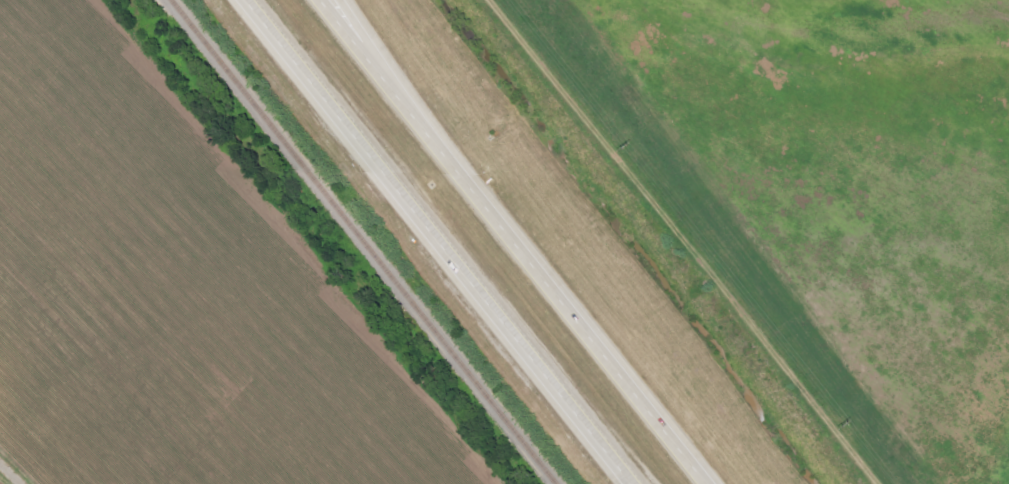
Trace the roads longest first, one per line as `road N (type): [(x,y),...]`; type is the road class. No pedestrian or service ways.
road 1 (motorway): [(713,483),(386,78)]
road 2 (motorway): [(360,139),(635,483)]
road 3 (motorway): [(246,0),(360,139)]

